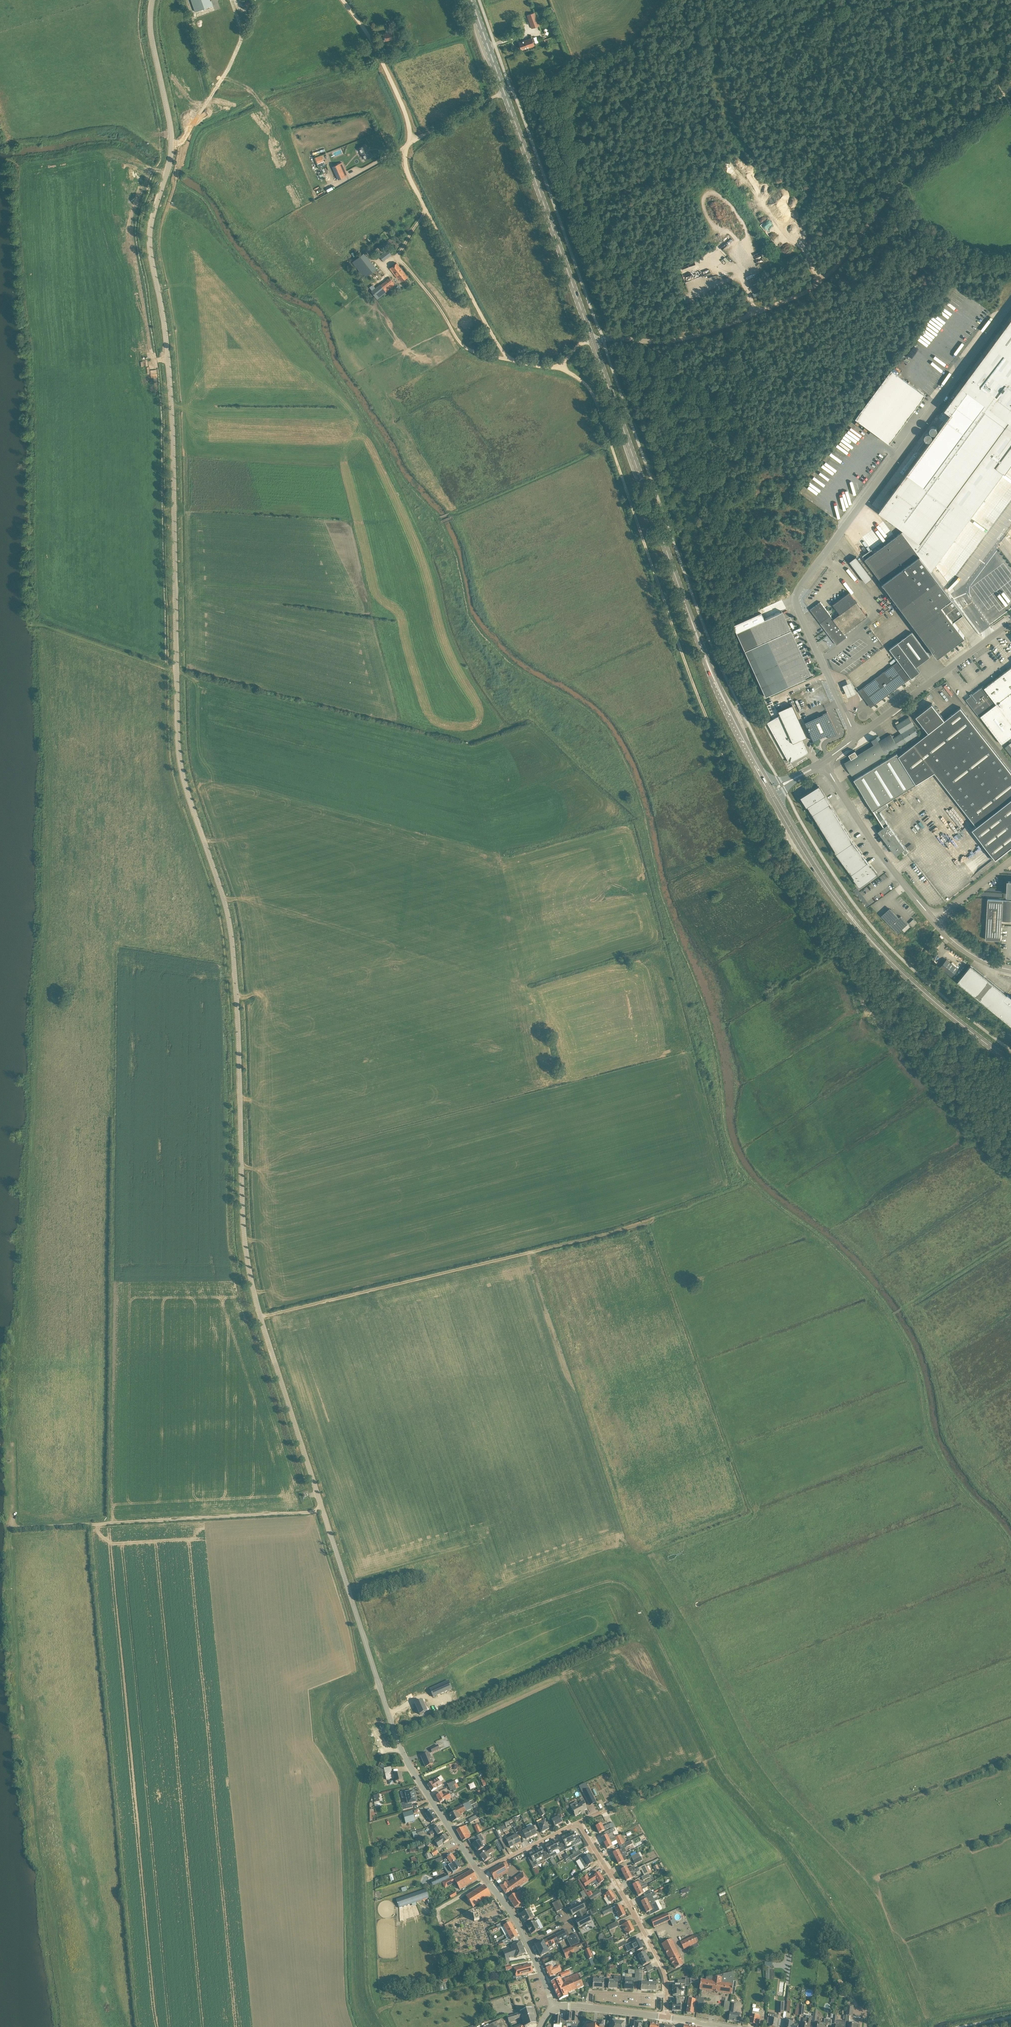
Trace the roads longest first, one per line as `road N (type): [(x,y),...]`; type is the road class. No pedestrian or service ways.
road 1 (unclassified): [(481,1872),(403,1755),(247,1253),(232,936),(178,744),(173,427),(150,233),(172,144),(152,0)]
road 2 (track): [(894,2026),(863,1945),(786,1838),(719,1763),(626,1584),(607,1581),(495,1619),(378,1685)]
road 3 (unclassified): [(1010,302),(795,593),(855,736)]
road 4 (primary): [(772,792),(697,632),(593,339)]
road 5 (track): [(428,291),(372,308),(328,264),(269,119),(232,91),(184,77),(153,0)]
road 6 (track): [(385,2026),(367,1982),(361,1775),(341,1711),(378,1685)]
road 7 (primary): [(1010,1063),(868,936),(772,792)]
road 8 (primary): [(593,339),(472,0)]
road 9 (track): [(767,308),(829,272),(909,174),(1005,93)]
road 10 (track): [(324,1510),(12,1529)]
road 11 (track): [(662,0),(616,50),(512,88),(409,143)]
road 12 (track): [(708,718),(611,440)]
road 13 (track): [(619,338),(573,166),(561,70)]
road 14 (residential): [(666,1996),(658,1959),(578,1824)]
road 15 (unclassified): [(935,919),(886,862),(823,761)]
road 16 (unclassified): [(855,736),(1010,621)]
road 17 (track): [(489,310),(410,175),(409,143)]
road 18 (unclassified): [(593,339),(674,340),(767,308)]
road 19 (track): [(489,310),(448,314),(397,257),(427,209)]
road 20 (track): [(409,143),(400,97),(344,0)]
road 21 (track): [(177,671),(36,625)]

